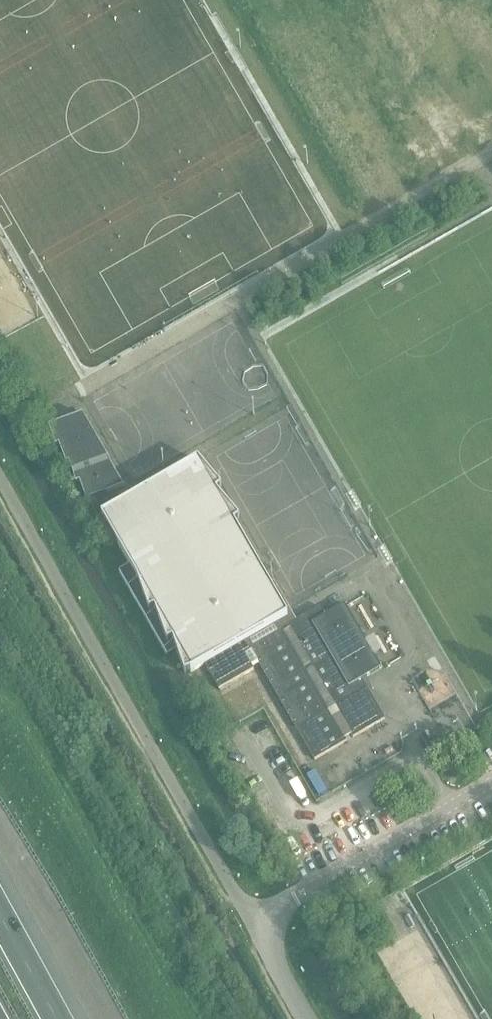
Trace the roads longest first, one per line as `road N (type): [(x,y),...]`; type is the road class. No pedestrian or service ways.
road 1 (unclassified): [(491,777),(248,919)]
road 2 (motorway): [(60,1018),(0,912)]

